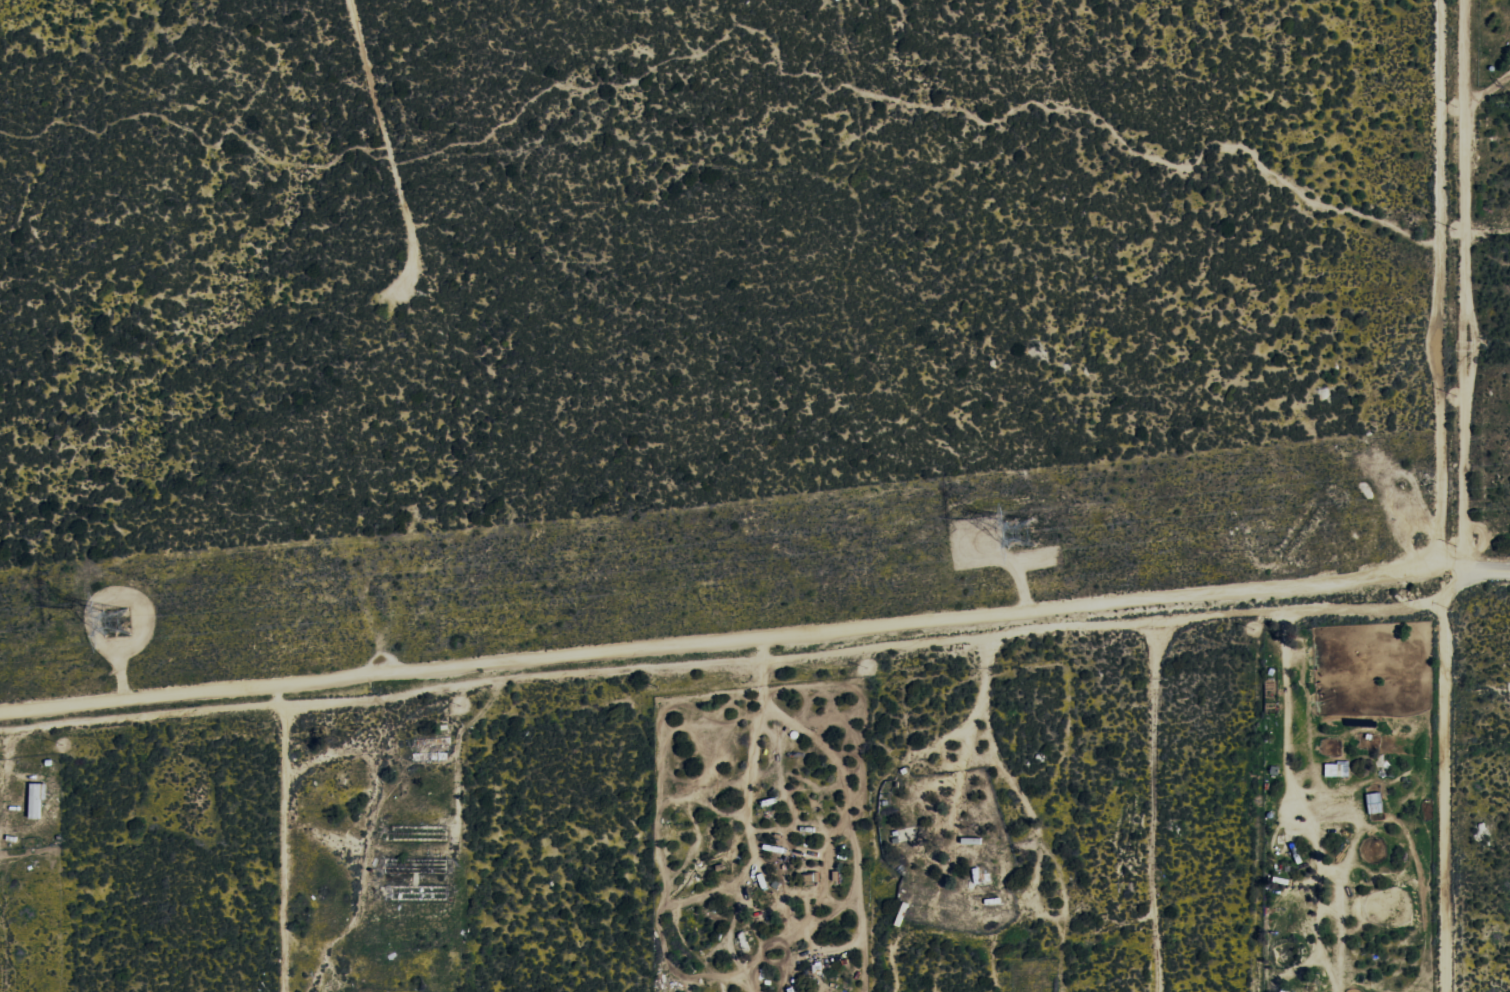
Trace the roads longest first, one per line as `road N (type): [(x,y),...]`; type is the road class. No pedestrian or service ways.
road 1 (residential): [(0,716),(1399,577),(1435,560),(1453,564)]
road 2 (residential): [(1435,560),(1448,530),(1448,0)]

